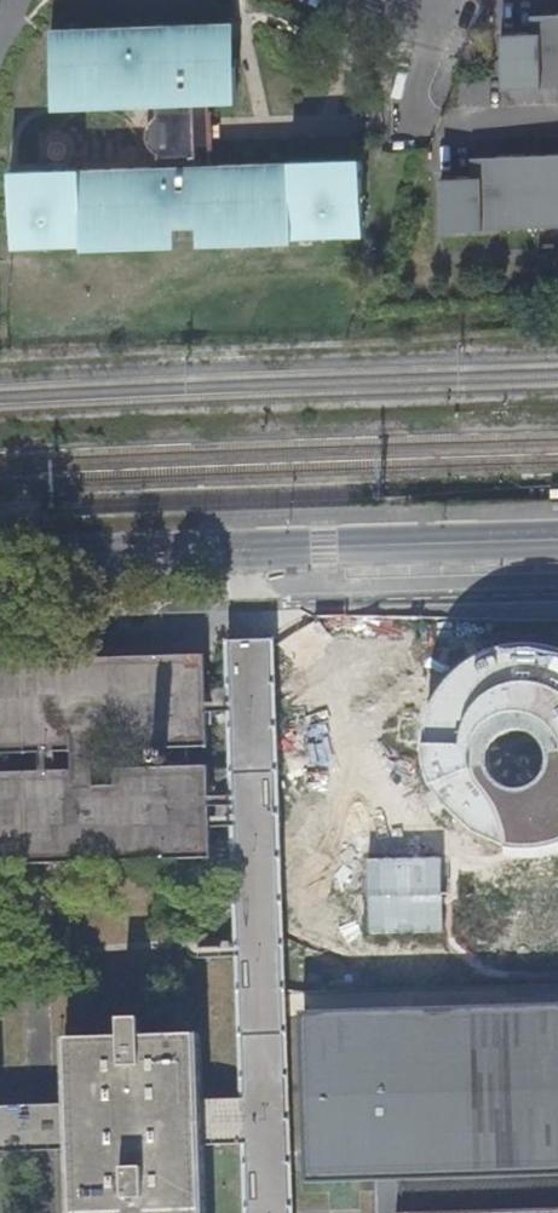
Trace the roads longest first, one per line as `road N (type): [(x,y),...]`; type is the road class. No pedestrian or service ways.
road 1 (tertiary): [(557,539),(0,556)]

